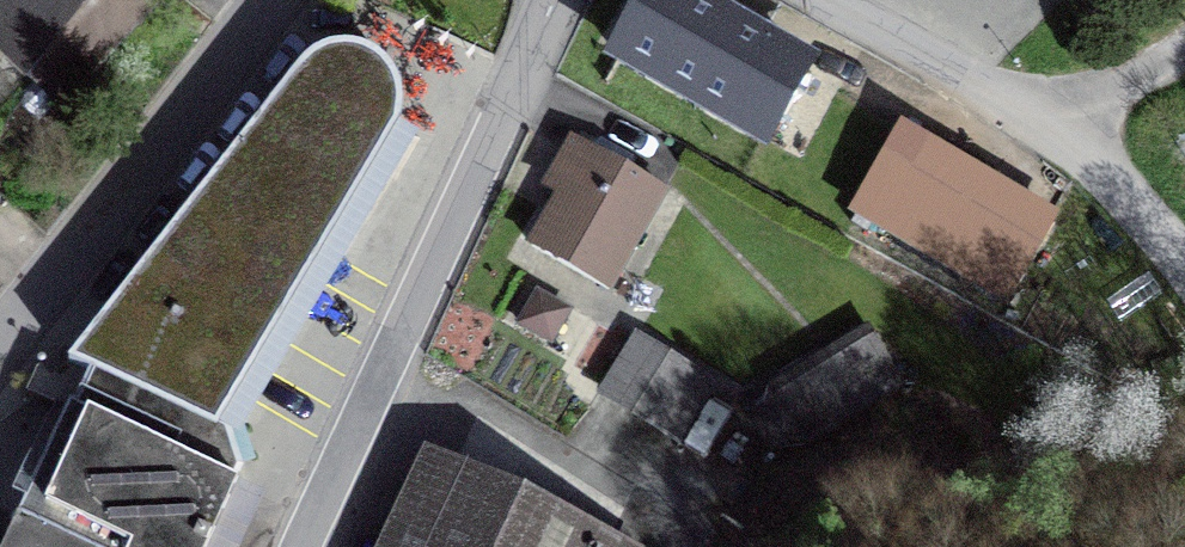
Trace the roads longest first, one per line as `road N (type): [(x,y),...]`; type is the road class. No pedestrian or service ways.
road 1 (tertiary): [(553,0),(316,546)]
road 2 (residential): [(0,347),(279,0)]
road 3 (residential): [(839,0),(1056,125)]
road 4 (track): [(1184,280),(1056,125)]
road 5 (track): [(1184,49),(1056,125)]

